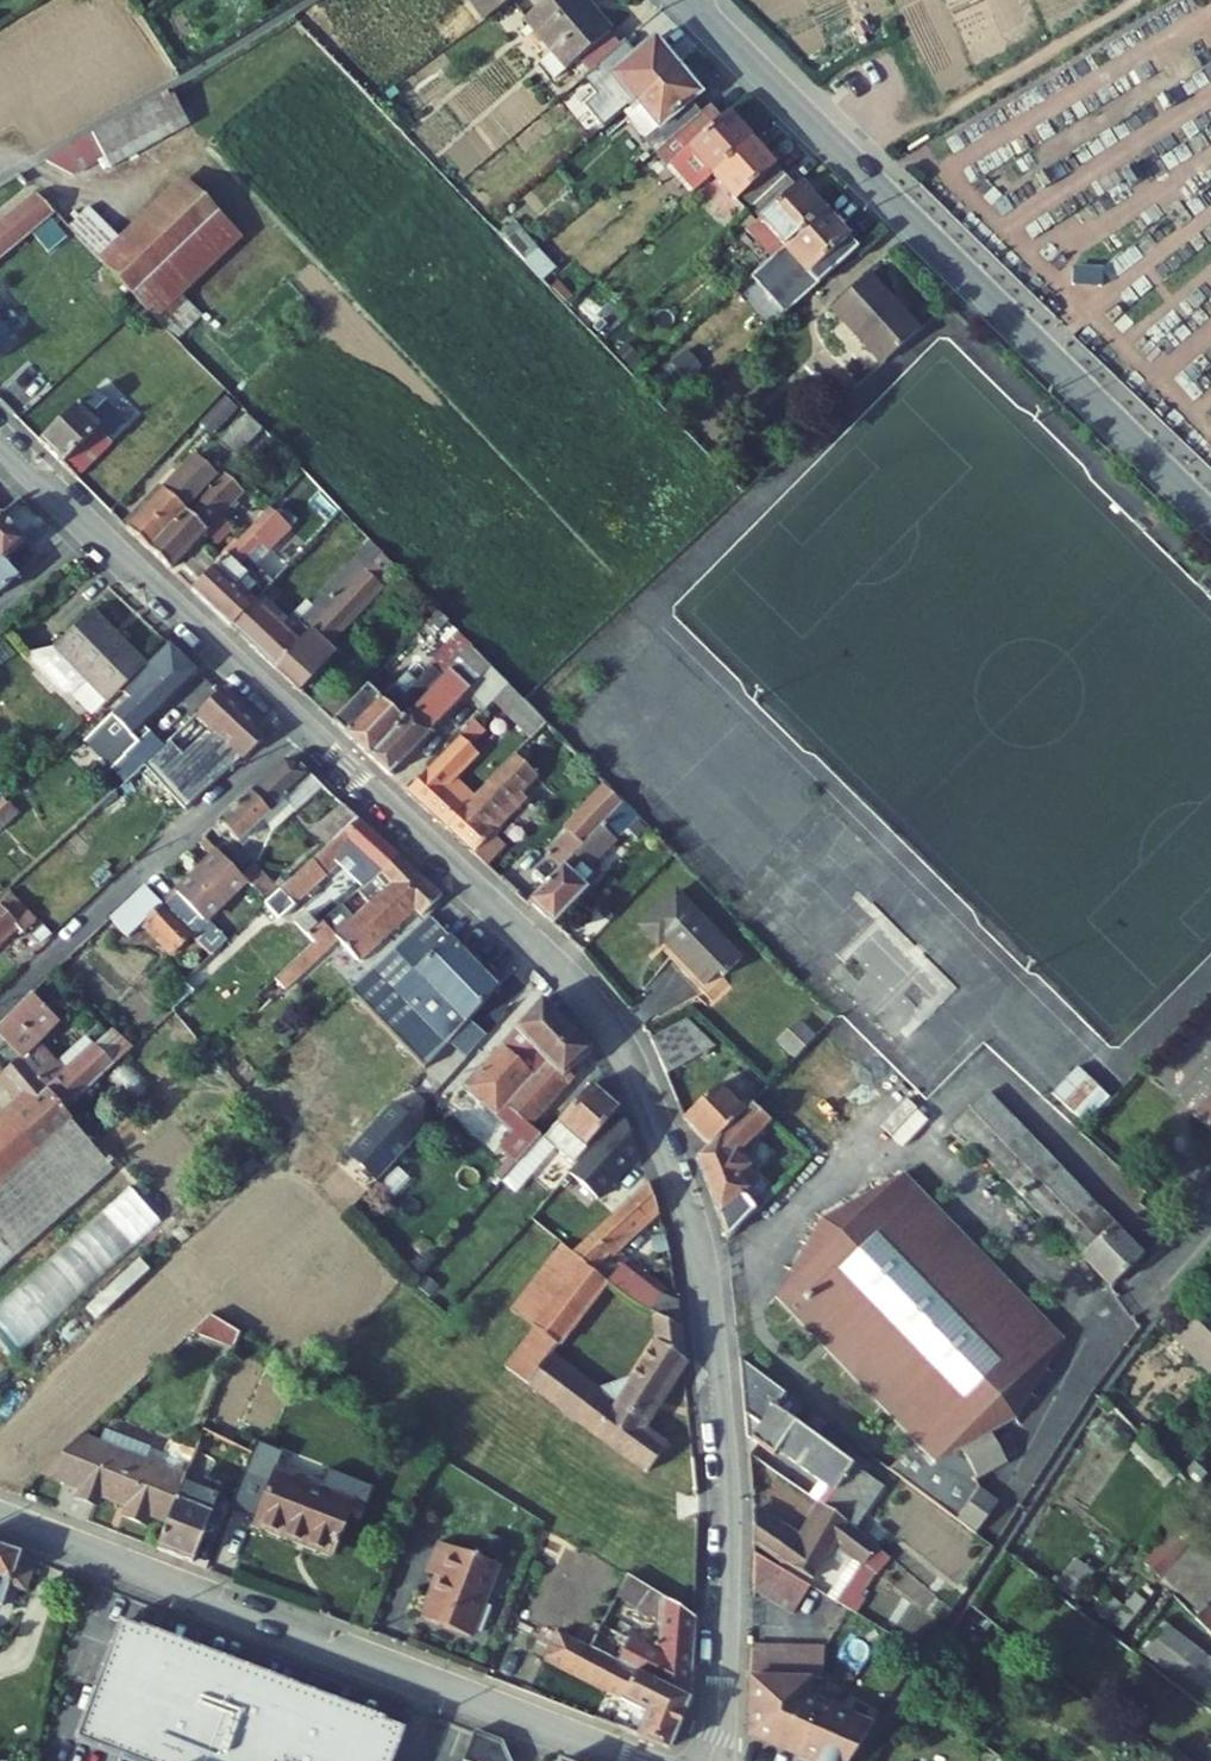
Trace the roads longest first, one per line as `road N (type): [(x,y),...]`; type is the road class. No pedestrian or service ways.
road 1 (residential): [(711,1760),(721,1705),(726,1514),(705,1288),(689,1214),(622,1043),(579,987),(0,437)]
road 2 (residential): [(687,0),(1210,515)]
road 3 (residential): [(0,1519),(631,1760)]

